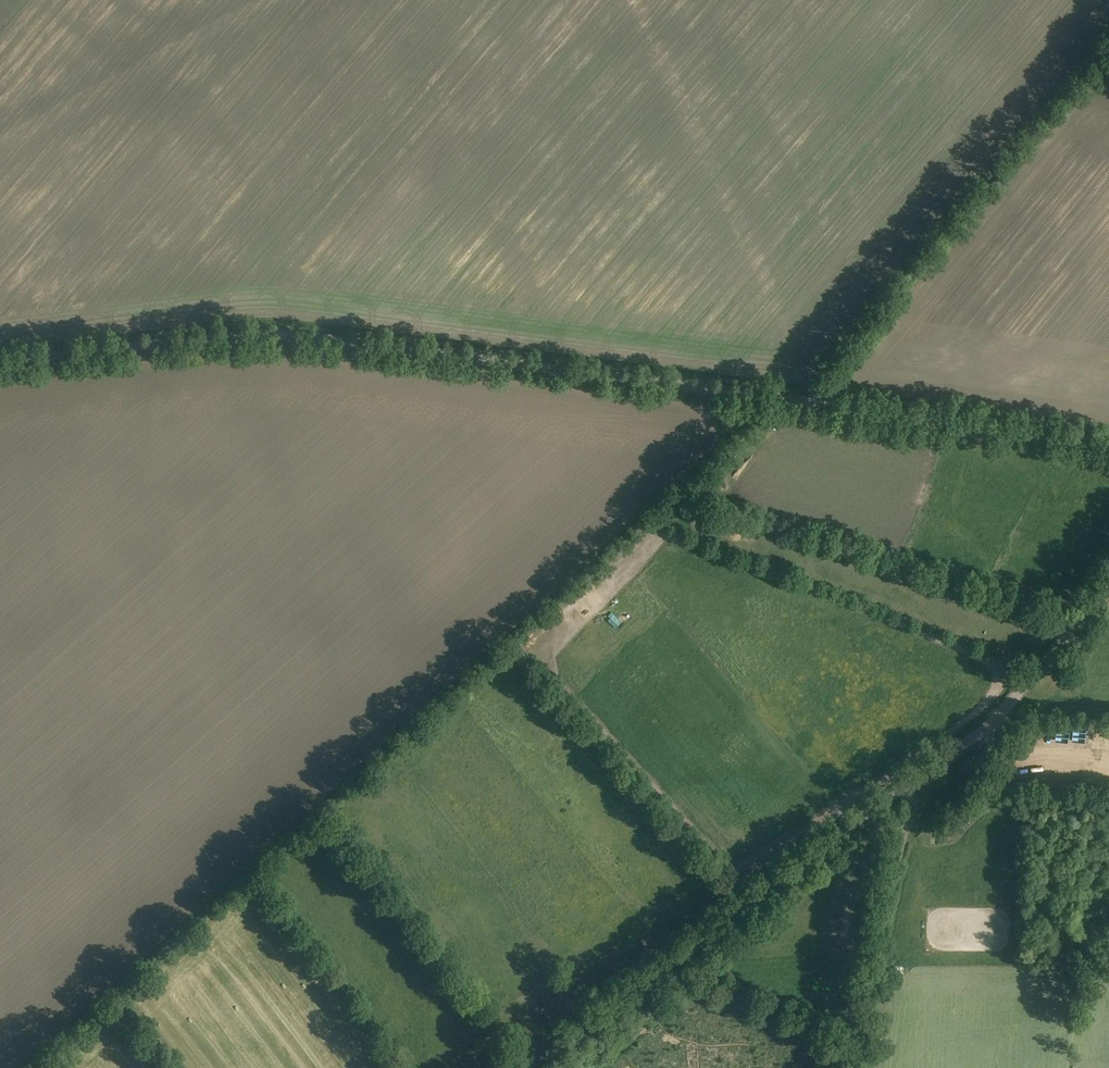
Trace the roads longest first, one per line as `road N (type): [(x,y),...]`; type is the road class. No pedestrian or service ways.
road 1 (unclassified): [(0,366),(273,338),(1108,446)]
road 2 (unclassified): [(532,1067),(984,727),(1108,588)]
road 3 (track): [(916,779),(881,978)]

